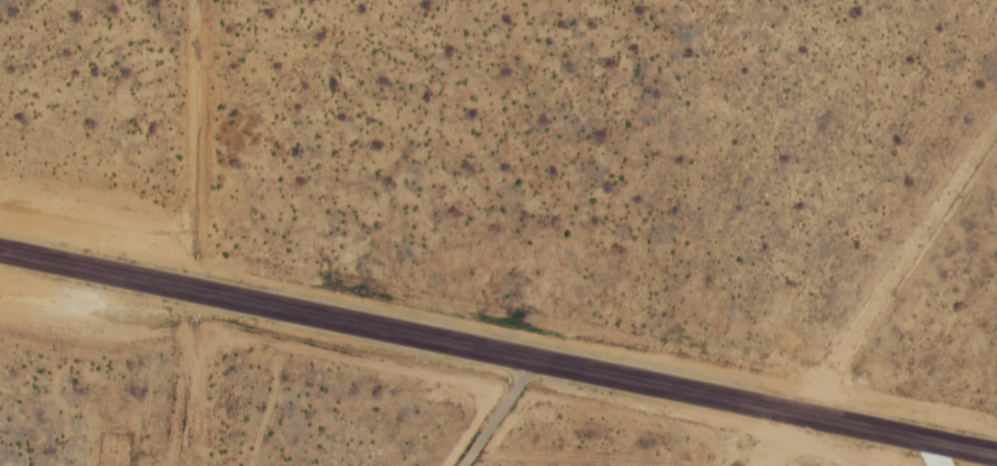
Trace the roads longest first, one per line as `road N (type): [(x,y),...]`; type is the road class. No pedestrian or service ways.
road 1 (residential): [(195,465),(194,0)]

